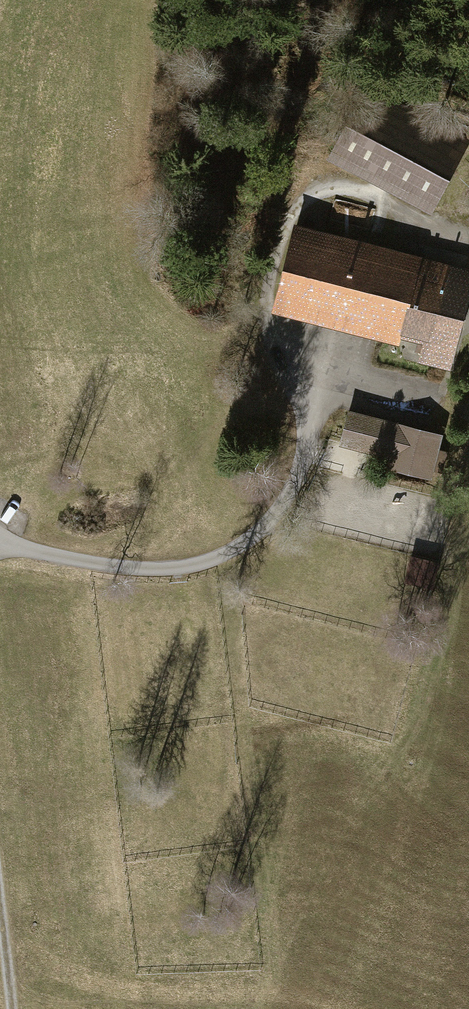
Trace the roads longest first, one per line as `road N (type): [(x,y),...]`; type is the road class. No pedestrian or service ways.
road 1 (track): [(0,553),(120,571),(209,568),(278,520),(316,375),(277,347),(262,311),(266,256),(291,210),(318,186),(375,197),(422,231),(468,235)]
road 2 (track): [(468,416),(316,375)]

